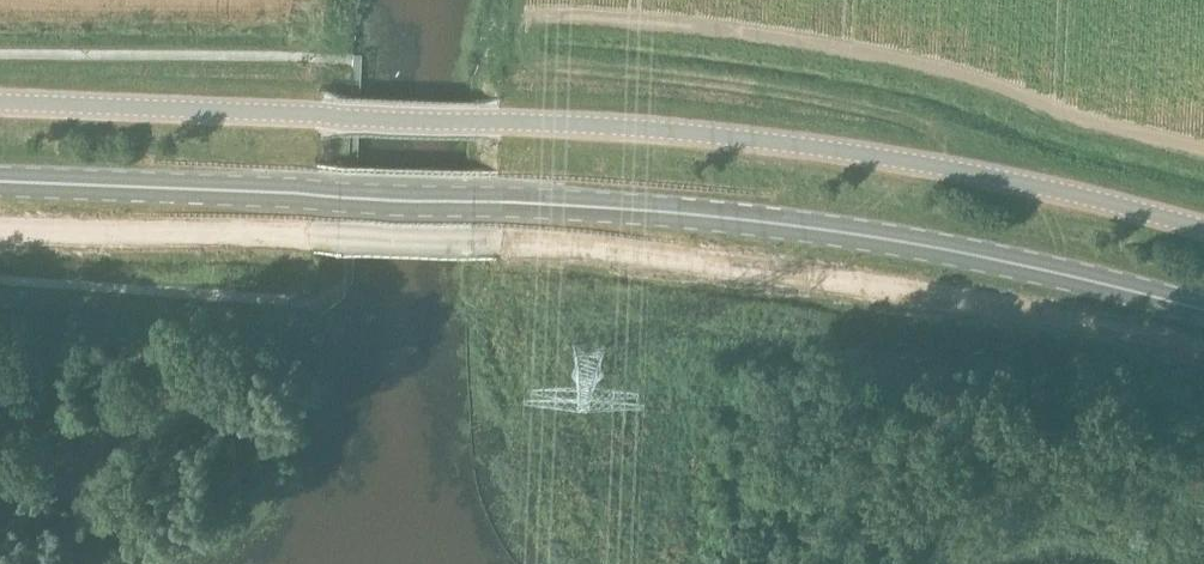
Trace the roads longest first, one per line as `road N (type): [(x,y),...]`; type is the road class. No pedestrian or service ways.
road 1 (unclassified): [(0,103),(700,134),(914,163),(1203,228)]
road 2 (primary): [(1203,309),(1068,274),(801,226),(342,196)]
road 3 (track): [(524,62),(734,83),(883,110),(944,135),(987,161),(1004,181)]
road 4 (primary): [(0,181),(342,196)]

